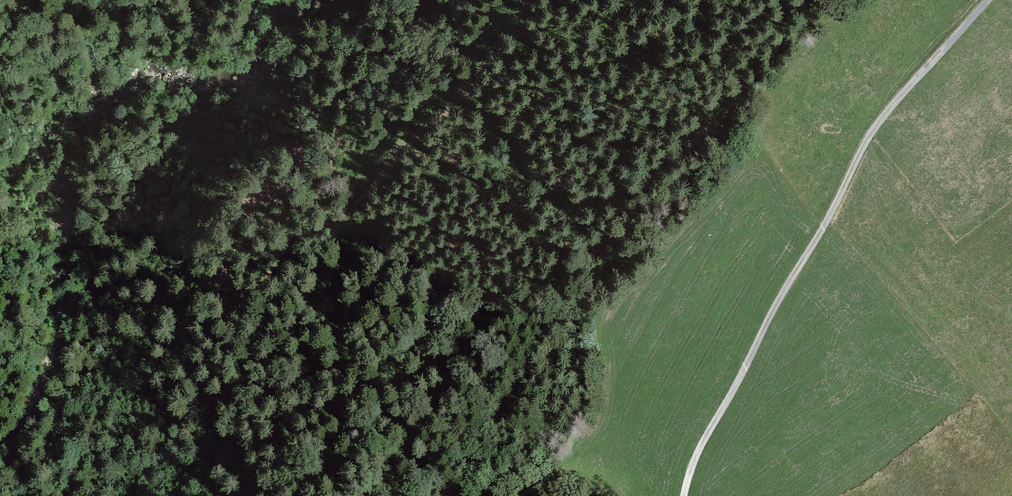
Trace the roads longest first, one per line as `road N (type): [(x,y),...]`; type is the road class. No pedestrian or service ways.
road 1 (track): [(48,495),(100,464),(201,422),(245,303),(518,0)]
road 2 (track): [(798,0),(473,347),(360,495)]
road 3 (track): [(685,495),(707,435),(863,145),(986,0)]

